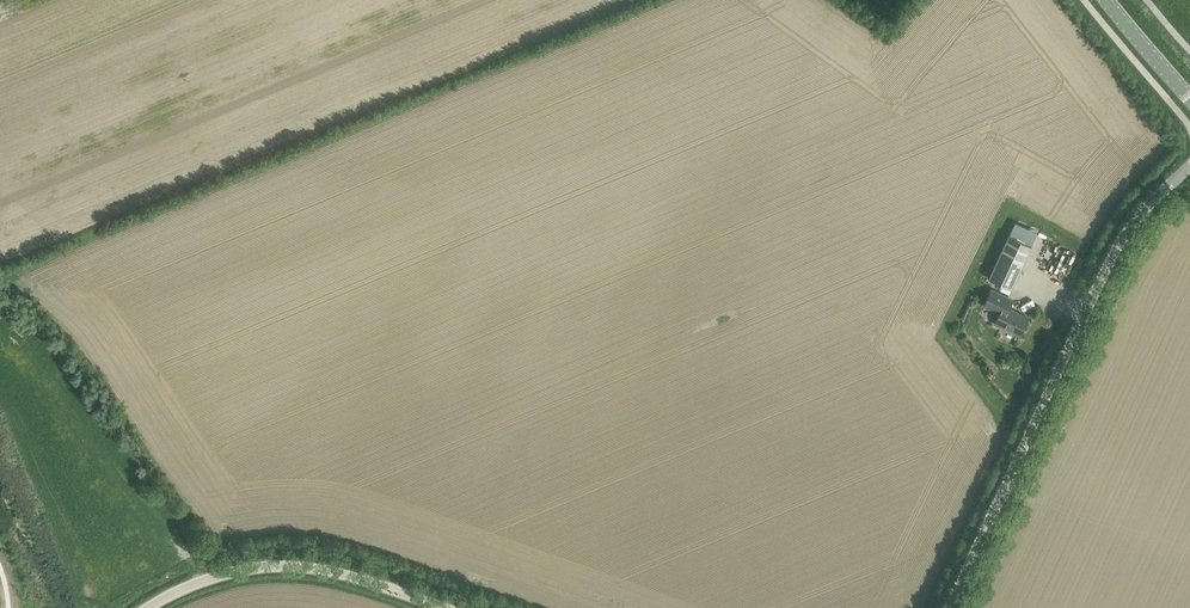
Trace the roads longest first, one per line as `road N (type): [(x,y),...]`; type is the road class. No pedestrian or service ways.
road 1 (unclassified): [(948,607),(1113,254),(1189,166)]
road 2 (unclassified): [(147,607),(208,579),(262,566),(328,570),(443,607)]
road 3 (secondary): [(1189,99),(1106,0)]

